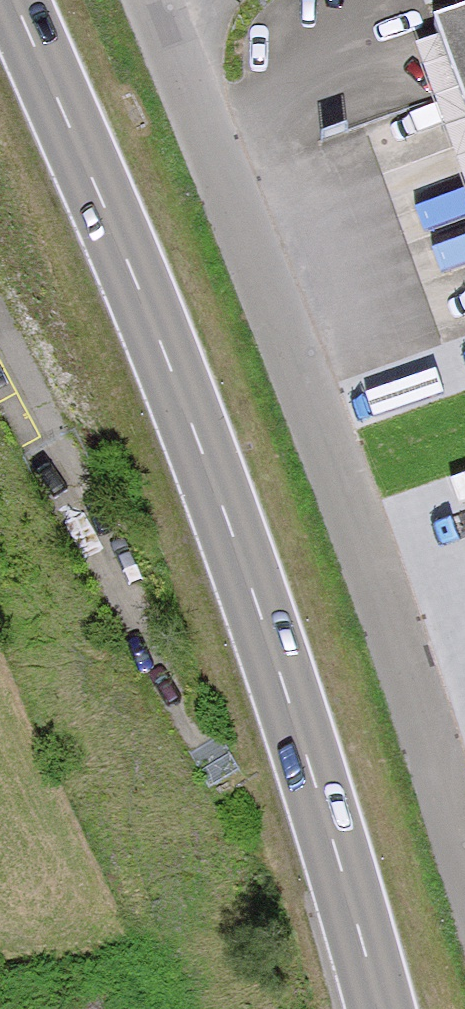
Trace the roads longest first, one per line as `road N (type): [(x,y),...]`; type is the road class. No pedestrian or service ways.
road 1 (primary): [(13,0),(166,358),(277,663),(381,1008)]
road 2 (residential): [(148,0),(365,545),(464,855)]
road 3 (track): [(102,553),(0,351)]

